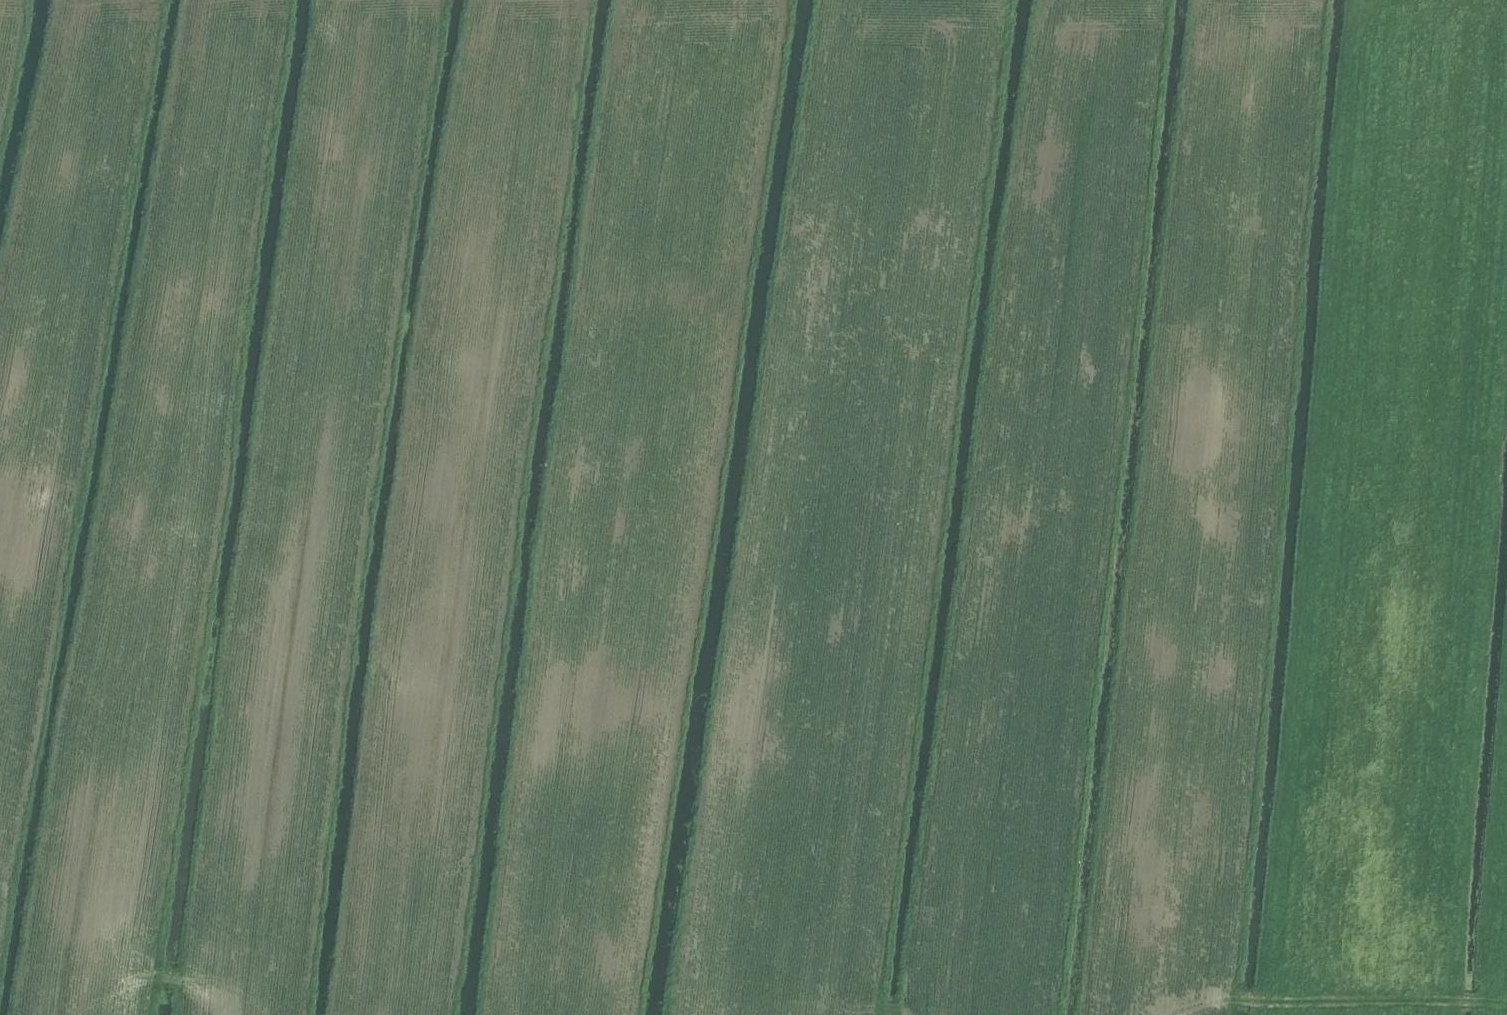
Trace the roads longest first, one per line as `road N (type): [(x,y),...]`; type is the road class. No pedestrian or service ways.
road 1 (track): [(1506,1007),(1190,1006),(1176,1014)]
road 2 (track): [(94,1014),(139,977),(193,980),(223,1014)]

